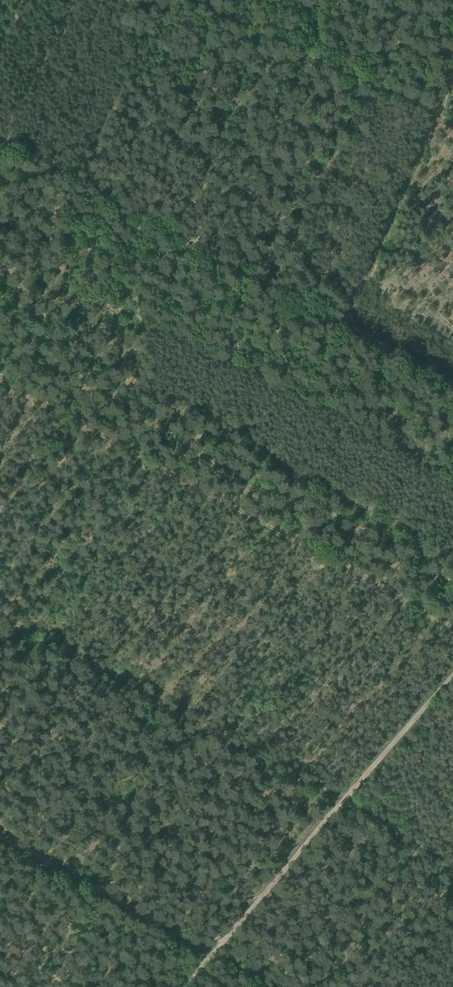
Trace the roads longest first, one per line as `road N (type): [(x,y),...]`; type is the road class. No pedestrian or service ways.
road 1 (track): [(62,414),(452,615)]
road 2 (track): [(260,901),(452,666)]
road 3 (track): [(215,954),(0,840)]
road 4 (track): [(349,326),(342,323),(436,109)]
road 5 (track): [(0,382),(62,414),(60,429),(0,511)]

